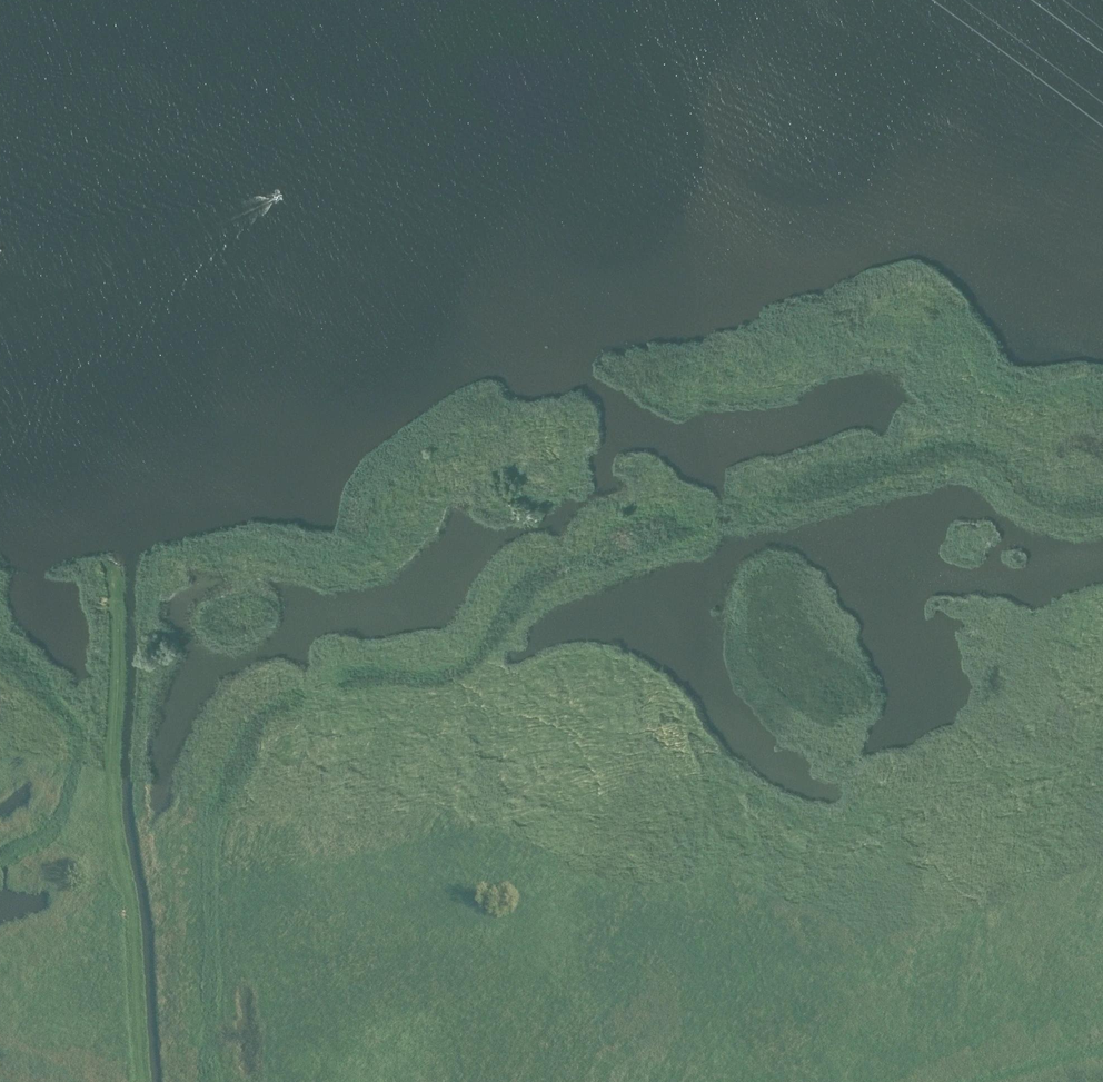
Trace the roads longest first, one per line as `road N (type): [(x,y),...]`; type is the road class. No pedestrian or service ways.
road 1 (track): [(209,1081),(209,835),(231,769),(261,723),(330,686),(459,673),(515,603),(549,576),(749,513)]
road 2 (track): [(140,1081),(129,899),(110,800),(114,569)]
road 3 (track): [(1102,507),(1054,508),(981,459),(954,457),(749,513)]
road 4 (track): [(0,856),(52,825),(75,744),(68,719),(0,657)]
road 5 (track): [(1102,1049),(980,1081)]

